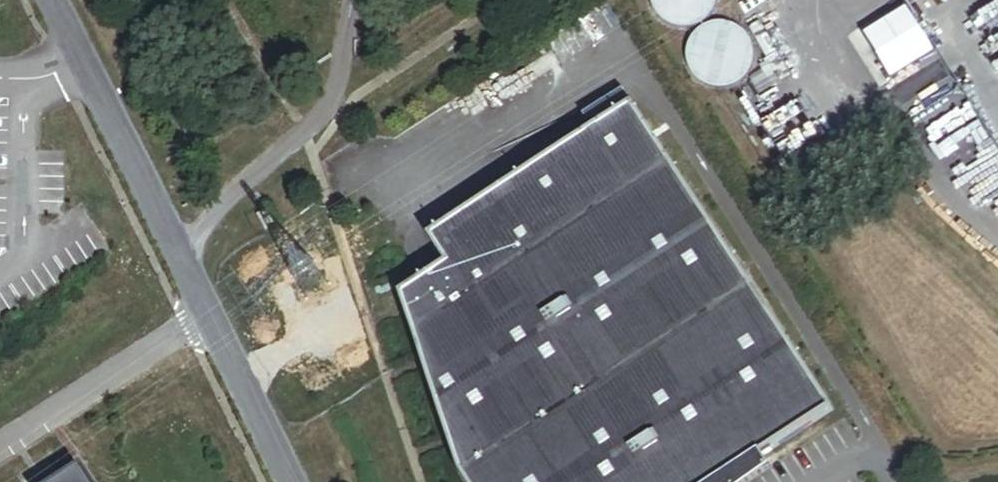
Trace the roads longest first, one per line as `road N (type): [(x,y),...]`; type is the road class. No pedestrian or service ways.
road 1 (unclassified): [(285,481),(52,0)]
road 2 (unclassified): [(825,0),(952,215),(997,249)]

